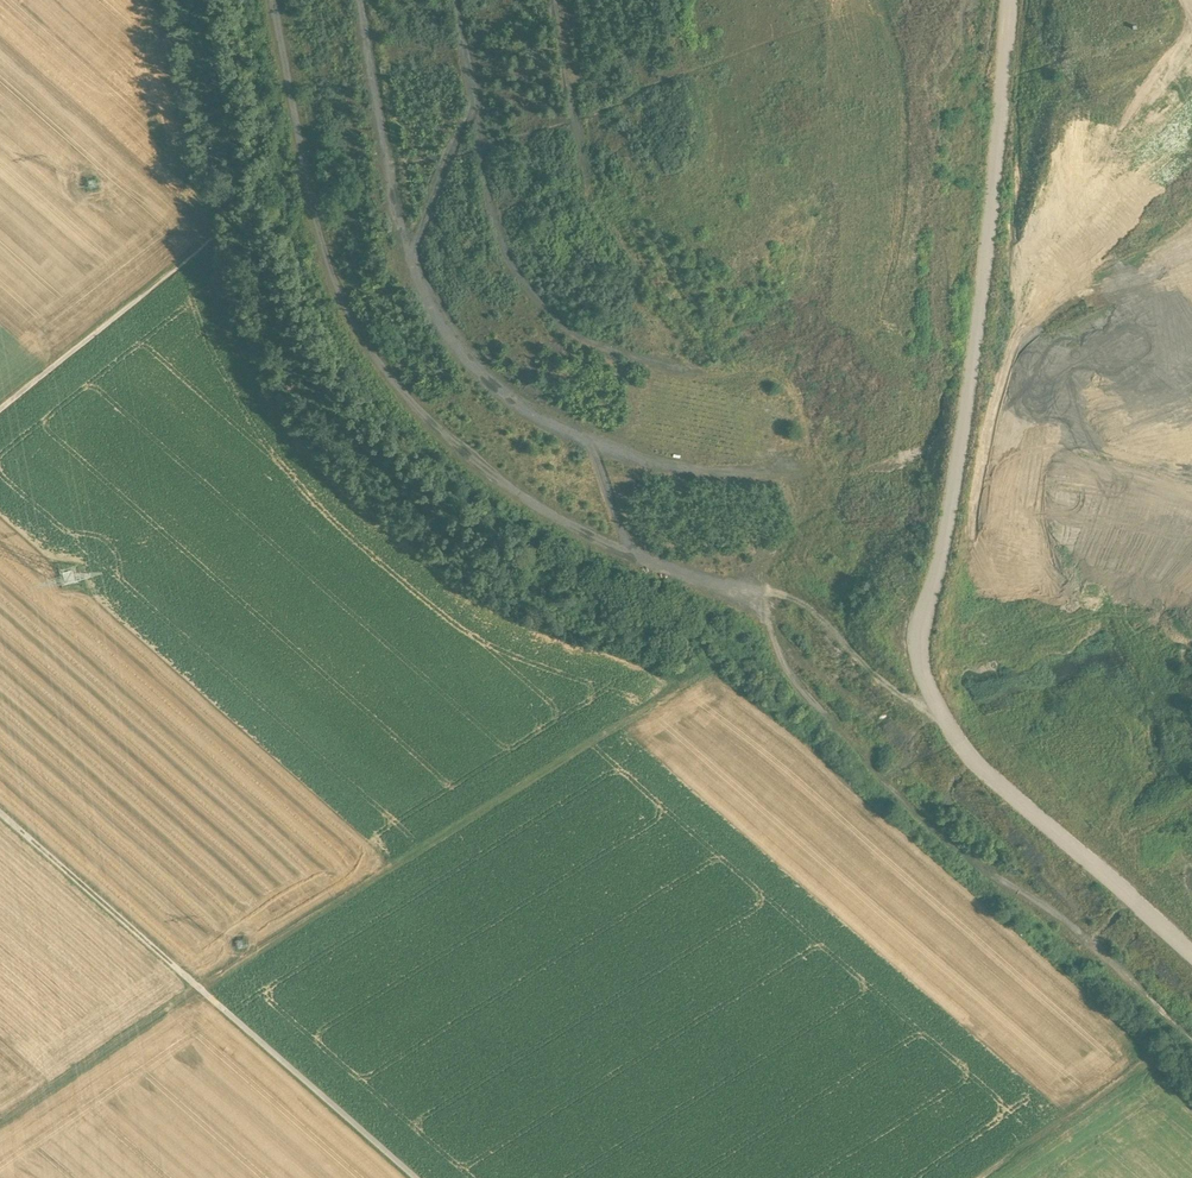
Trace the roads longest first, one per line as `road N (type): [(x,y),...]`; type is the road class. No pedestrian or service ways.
road 1 (track): [(271,0),(342,323),(413,414),(521,504),(662,567),(742,594),(788,598),(836,631),(903,700),(932,712),(919,642),(964,449),(1003,0)]
road 2 (track): [(0,1121),(706,671)]
road 3 (track): [(363,0),(398,224),(424,297),(500,395),(590,447),(625,551)]
road 4 (track): [(756,598),(802,694),(866,768),(1191,1061)]
road 5 (track): [(0,814),(414,1177)]
road 6 (track): [(1191,954),(976,769),(932,712)]
road 7 (track): [(0,411),(226,233)]
road 8 (track): [(459,0),(480,116),(407,251)]
road 9 (track): [(1154,1059),(985,1177)]

